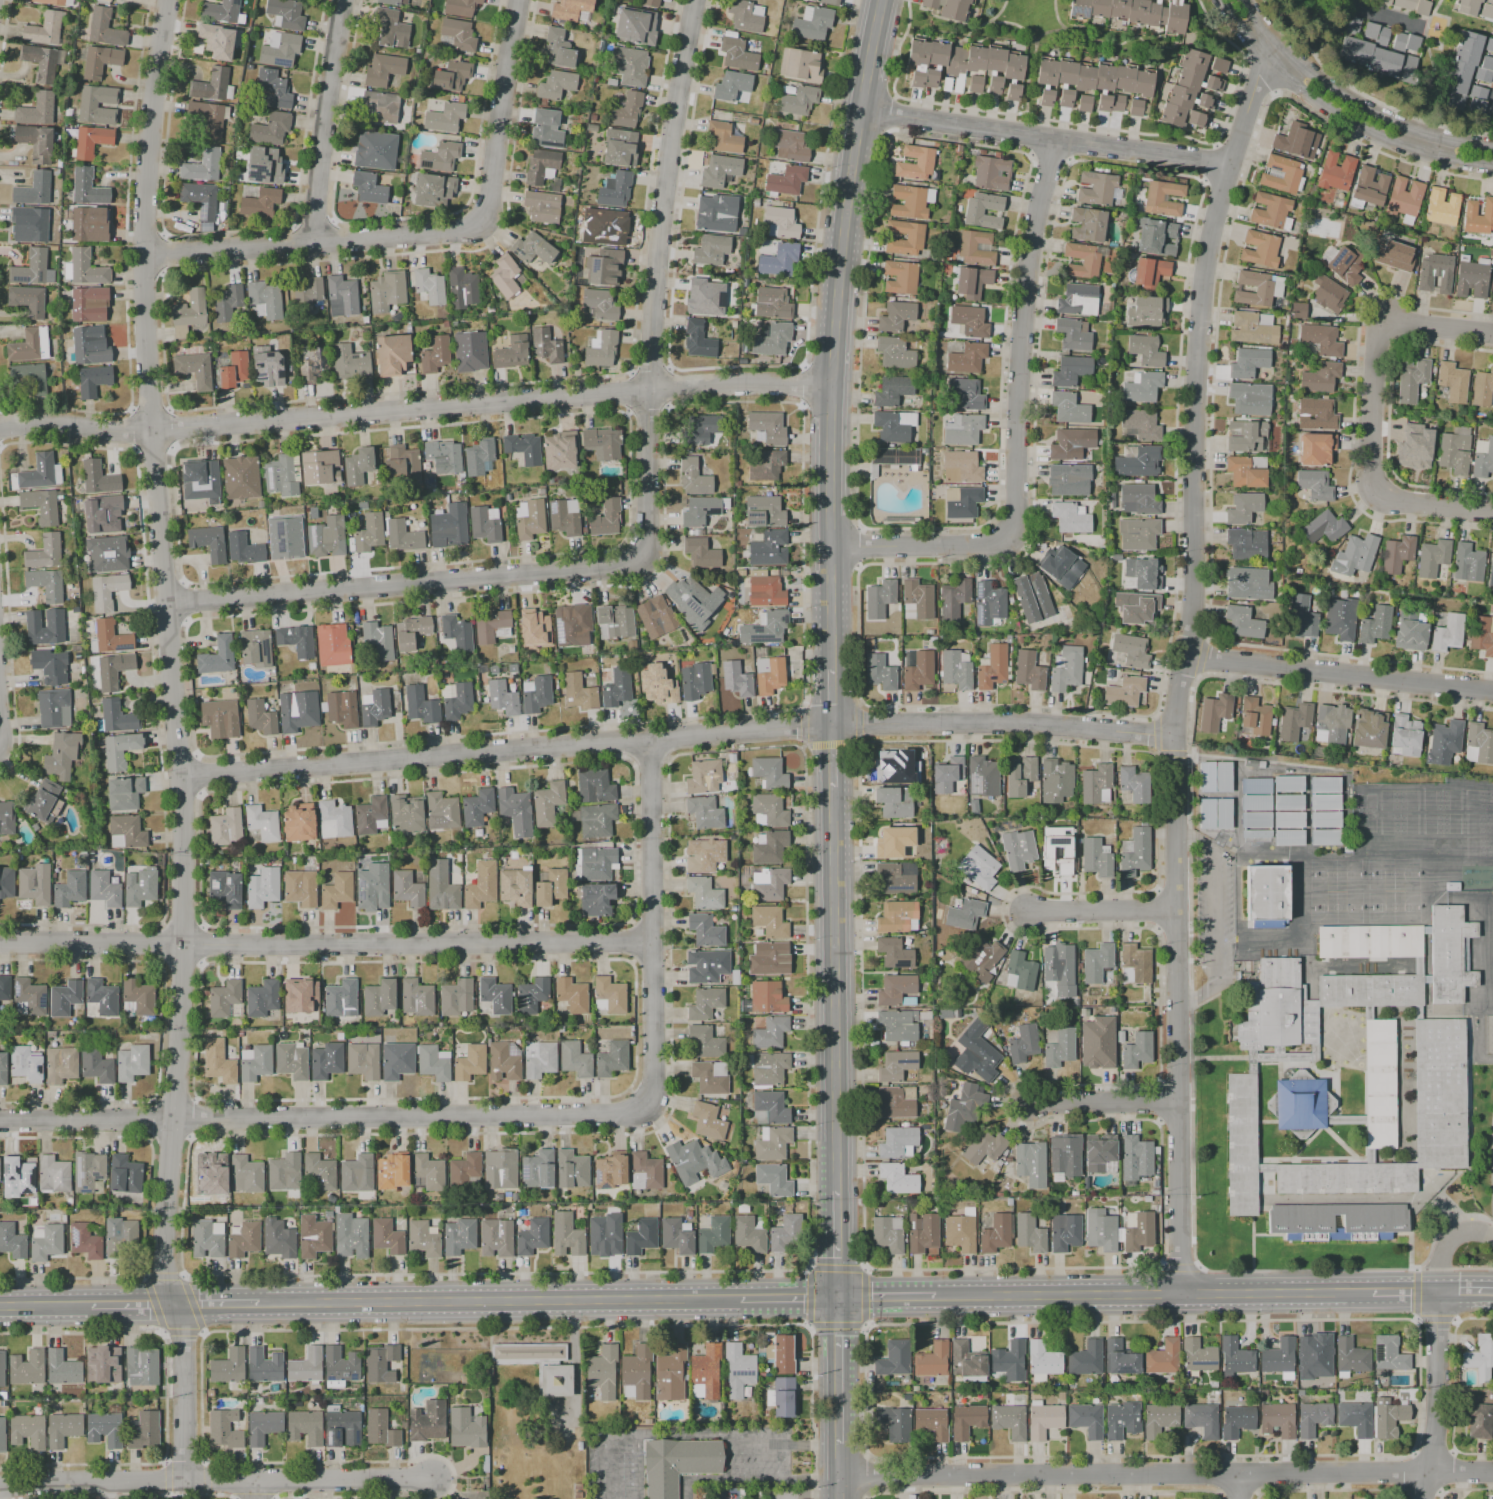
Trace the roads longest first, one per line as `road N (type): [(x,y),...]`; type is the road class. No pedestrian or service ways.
road 1 (residential): [(172,0),(146,137),(144,255),(181,772),(184,946),(162,1268),(173,1305)]
road 2 (residential): [(1282,49),(1259,74),(1215,218),(1201,296),(1193,590),(1173,734),(1180,1294)]
road 3 (residential): [(1173,734),(1021,722),(832,725),(181,772)]
road 4 (residential): [(832,387),(630,394),(155,433),(0,429)]
road 5 (residential): [(1492,1473),(839,1478)]
road 6 (residential): [(649,1110),(0,1120)]
road 7 (residential): [(649,946),(0,948)]
road 8 (residential): [(1054,139),(1030,244),(1013,542),(830,548)]
road 9 (secondary): [(882,0),(846,218),(830,548)]
road 10 (tertiary): [(741,1300),(259,1304)]
road 11 (residential): [(648,560),(169,605)]
road 12 (tertiary): [(1372,1293),(935,1297)]
road 13 (residential): [(698,0),(676,124),(654,393)]
road 14 (secondary): [(833,810),(837,1191)]
road 15 (residential): [(1230,167),(861,111)]
road 16 (residential): [(651,739),(649,1110)]
road 17 (residential): [(484,228),(144,255)]
road 18 (residential): [(1220,0),(1269,63),(1338,117),(1398,146),(1492,167)]
road 19 (residential): [(1492,692),(1185,657)]
road 20 (residential): [(1492,146),(1348,102),(1269,37),(1243,0)]
road 21 (residential): [(344,0),(315,243)]
road 22 (residential): [(519,0),(484,228)]
road 23 (residential): [(1440,1292),(1438,1405),(1423,1498)]
road 24 (secondary): [(837,1298),(839,1478)]
road 25 (residential): [(173,1305),(183,1341),(185,1481)]
road 26 (residential): [(433,1480),(256,1481)]
road 27 (residential): [(1386,317),(1370,458),(1376,492)]
road 28 (residential): [(654,393),(648,560)]
road 29 (residential): [(256,1481),(107,1482)]
road 30 (residential): [(1177,908),(1031,912)]
road 31 (residential): [(1179,1104),(1033,1105)]
road 32 (secondary): [(830,548),(832,671)]

